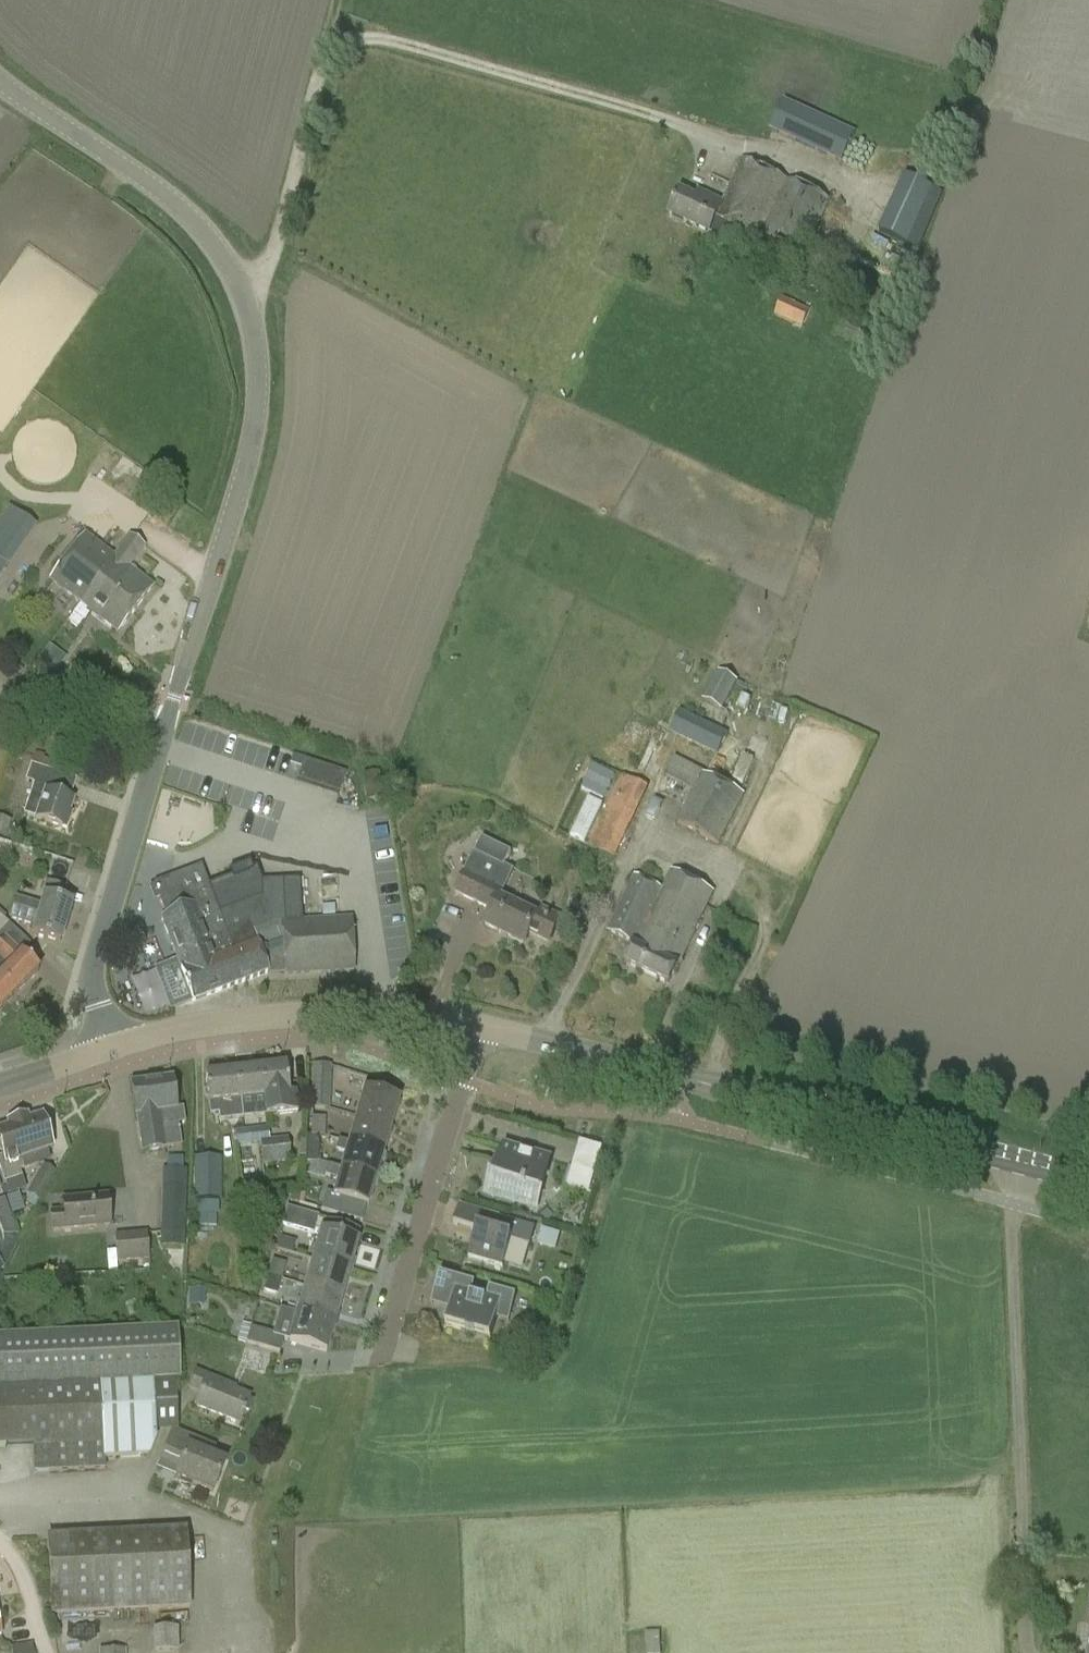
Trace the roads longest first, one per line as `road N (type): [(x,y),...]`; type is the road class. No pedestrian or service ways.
road 1 (tertiary): [(111,1052),(95,954),(245,477),(260,350),(241,280),(201,221),(0,79)]
road 2 (track): [(328,57),(349,43),(382,37),(716,135)]
road 3 (secondary): [(468,1029),(367,1019),(274,1021),(111,1052)]
road 4 (residential): [(379,1357),(468,1029)]
road 5 (secondary): [(729,1089),(468,1029)]
road 6 (track): [(241,280),(271,253),(328,57)]
road 7 (secondary): [(1088,1180),(901,1132)]
road 8 (secondary): [(901,1132),(844,1096),(729,1089)]
road 9 (secondary): [(729,1089),(776,1115),(901,1132)]
road 10 (track): [(0,1542),(14,1557),(49,1652)]

